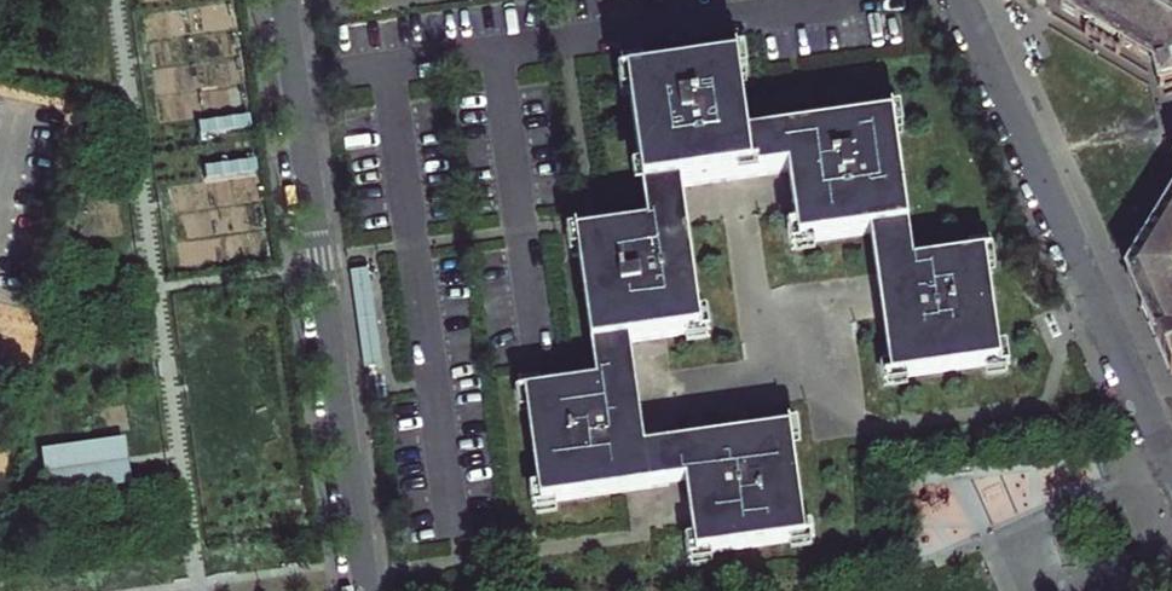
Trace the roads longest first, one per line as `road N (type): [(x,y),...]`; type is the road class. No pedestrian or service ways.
road 1 (residential): [(286,0),(370,590)]
road 2 (residential): [(965,0),(1171,471)]

